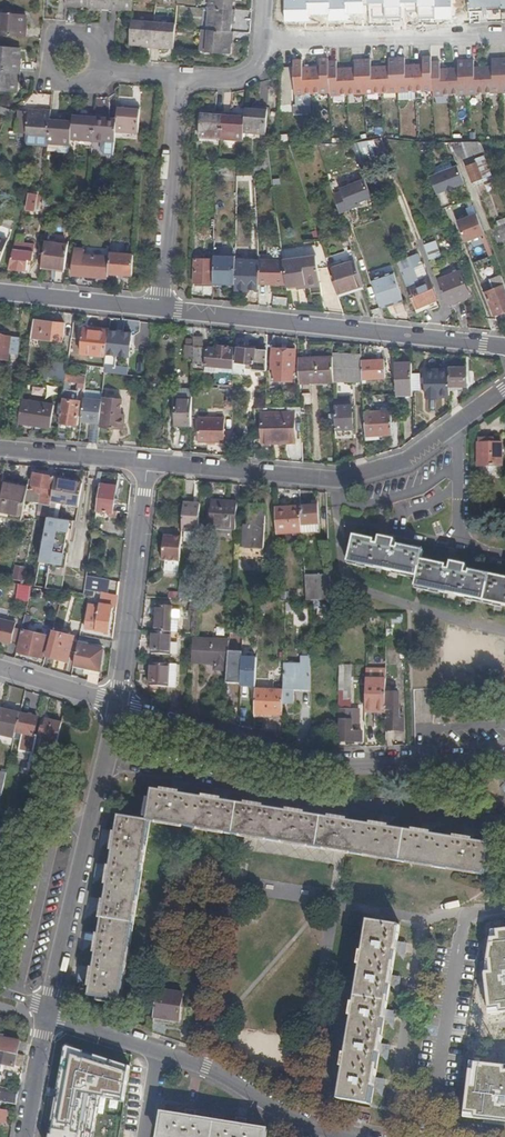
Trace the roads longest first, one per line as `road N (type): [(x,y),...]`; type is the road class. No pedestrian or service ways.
road 1 (residential): [(504,830),(102,760)]
road 2 (residential): [(504,757),(310,765),(116,705)]
road 3 (residential): [(504,387),(406,460),(333,482),(146,465)]
road 4 (residential): [(504,348),(158,309)]
road 5 (tertiary): [(102,760),(43,1013)]
road 6 (residential): [(116,705),(146,465)]
road 7 (residential): [(504,38),(263,41)]
road 8 (residential): [(158,309),(177,79)]
road 9 (residential): [(390,1136),(421,918)]
road 10 (residential): [(334,1136),(302,1129),(204,1067),(156,1048)]
road 11 (residential): [(158,309),(0,292)]
road 12 (residential): [(96,77),(102,61),(92,39),(59,39),(51,71),(64,84),(89,82)]
road 13 (residential): [(146,465),(0,451)]
road 14 (tertiary): [(43,1013),(20,1136)]
road 15 (residential): [(116,705),(0,669)]

